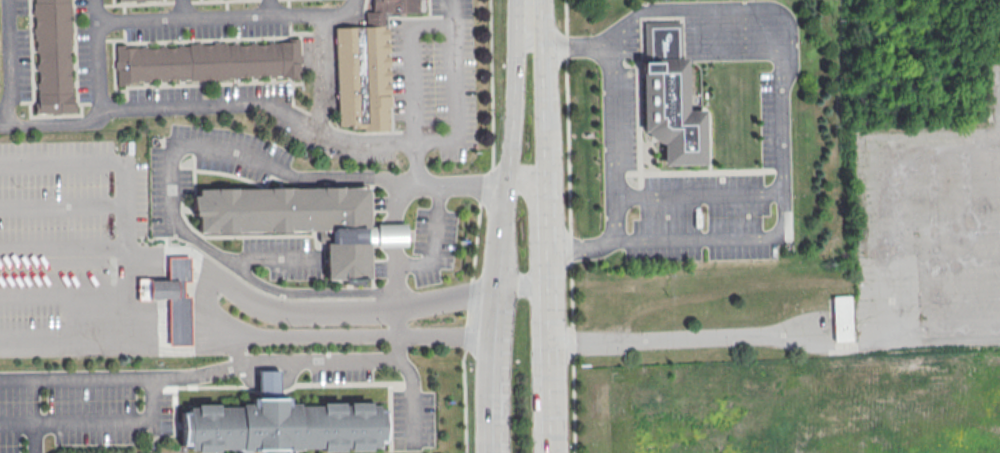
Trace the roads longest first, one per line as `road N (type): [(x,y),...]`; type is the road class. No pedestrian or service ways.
road 1 (secondary): [(504,181),(489,353),(490,452)]
road 2 (secondary): [(551,452),(545,194)]
road 3 (secondary): [(545,194),(541,57),(530,10)]
road 4 (secondary): [(530,10),(517,55),(504,181)]

